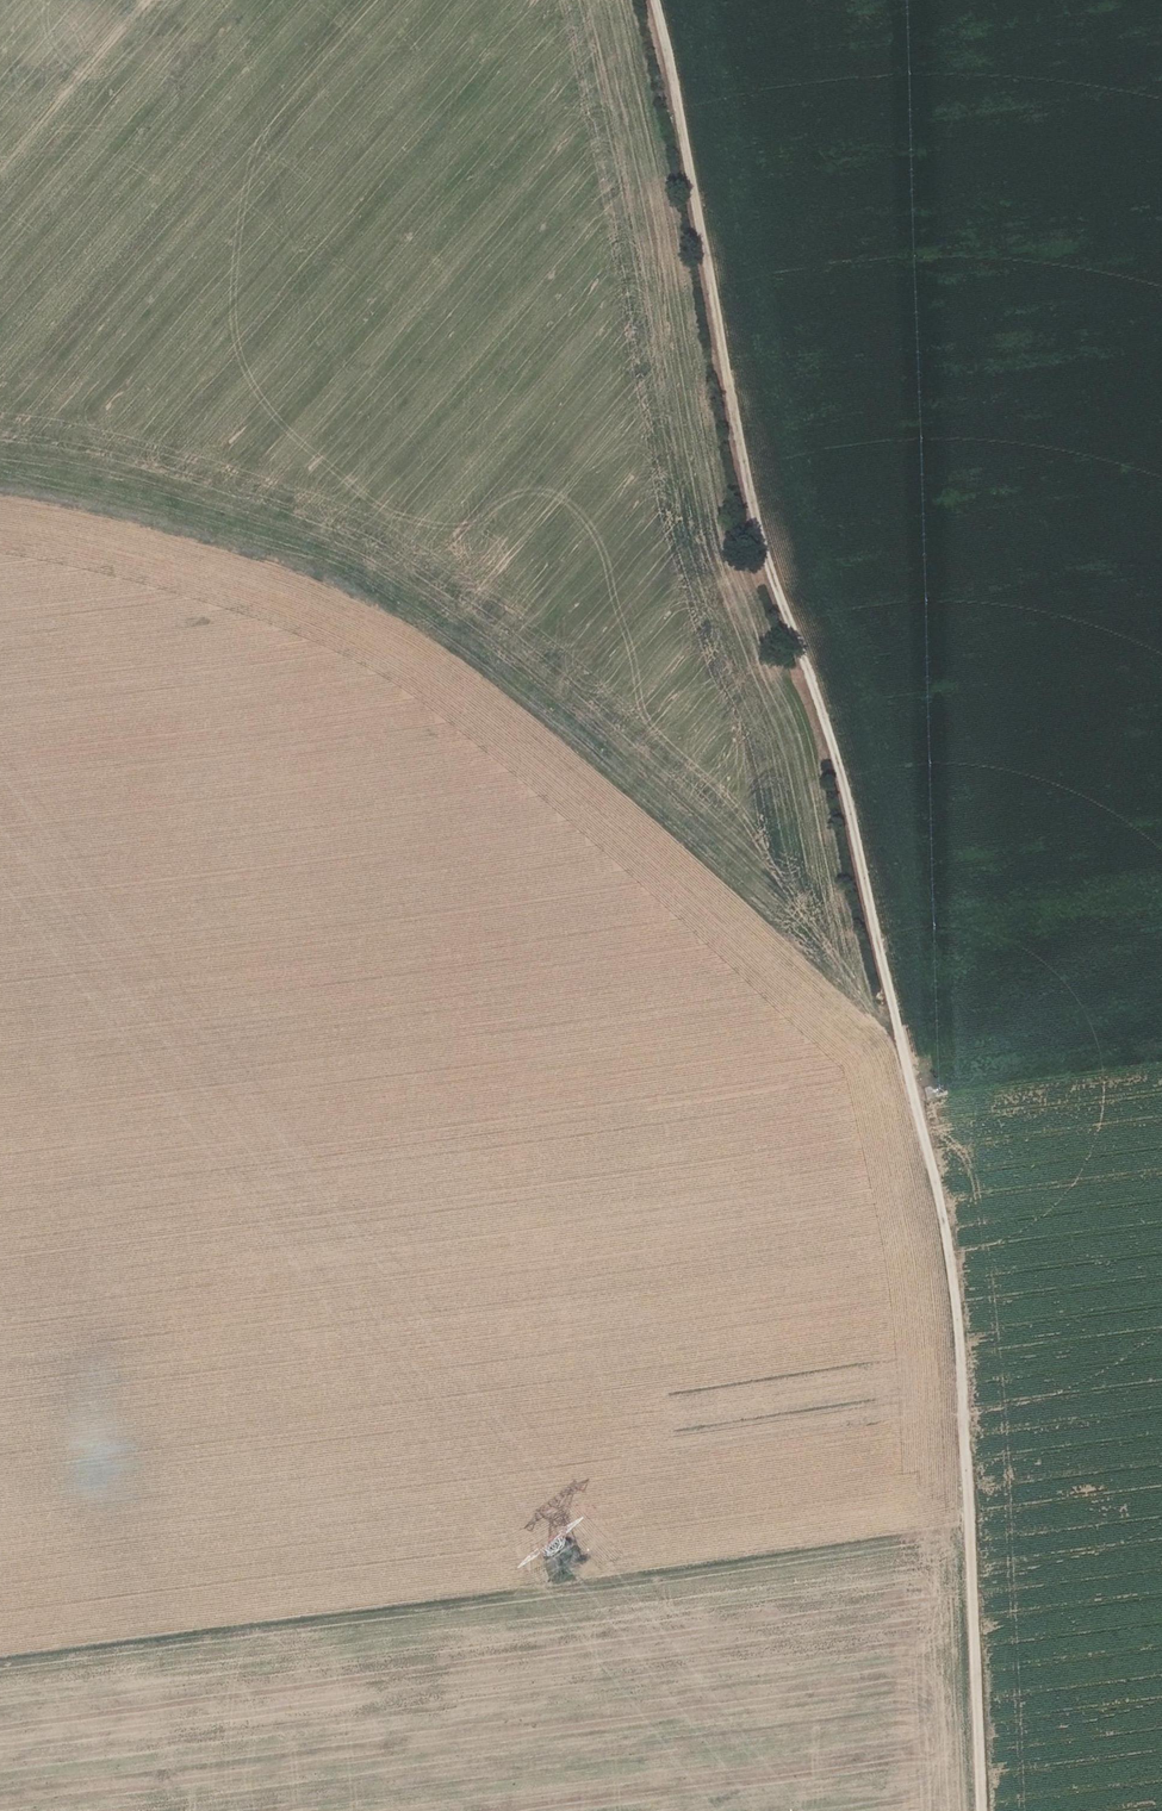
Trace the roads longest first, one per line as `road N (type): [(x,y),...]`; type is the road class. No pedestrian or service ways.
road 1 (track): [(979,1810),(951,1238),(841,776),(766,548),(654,0)]

